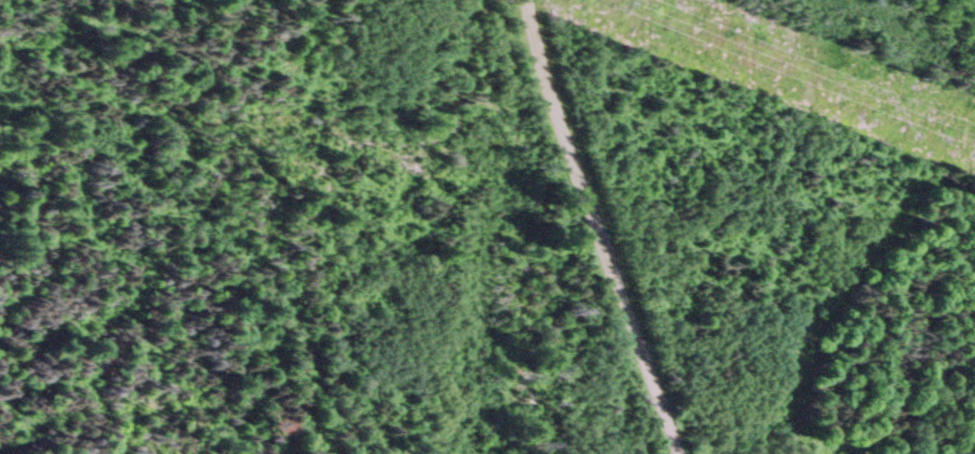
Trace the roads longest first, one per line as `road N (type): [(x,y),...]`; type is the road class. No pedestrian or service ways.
road 1 (track): [(678,453),(573,172),(520,0)]

